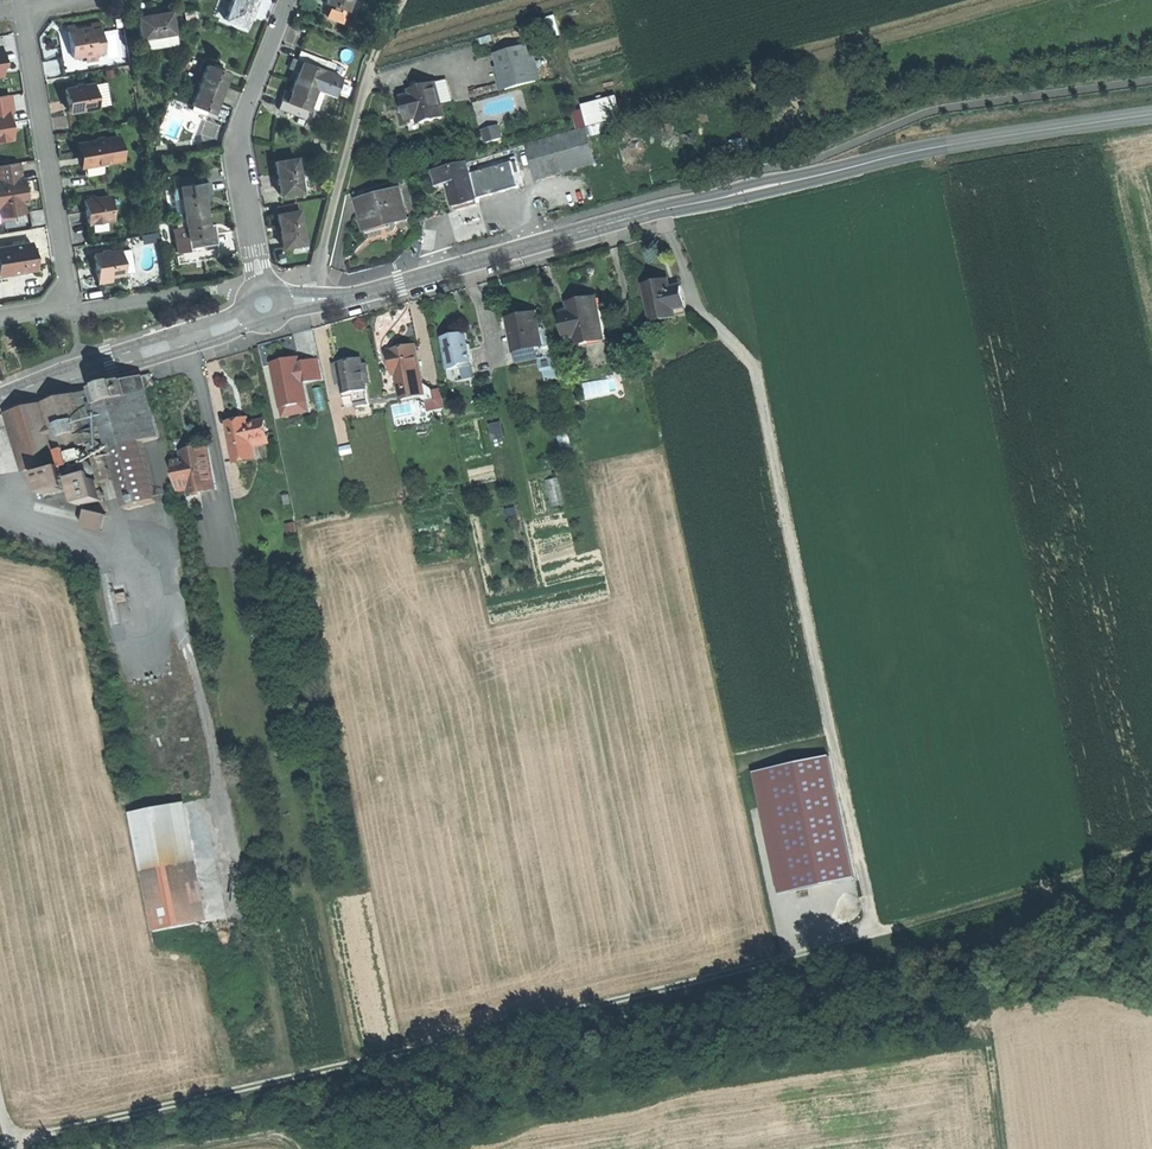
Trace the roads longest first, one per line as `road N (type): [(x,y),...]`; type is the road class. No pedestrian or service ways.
road 1 (track): [(1151,865),(604,1003),(16,1136),(19,1148)]
road 2 (secondary): [(1151,114),(902,154),(399,283)]
road 3 (track): [(665,209),(690,292),(759,380),(877,934)]
road 4 (residential): [(61,303),(66,278),(21,8)]
road 5 (residential): [(261,288),(240,132),(287,0)]
road 6 (residential): [(261,288),(80,310),(61,303)]
road 7 (secondary): [(85,370),(222,328),(264,305)]
road 8 (secondary): [(264,305),(399,283)]
road 9 (track): [(178,1148),(268,1133),(298,1148)]
road 10 (track): [(1019,1148),(1006,1029)]

